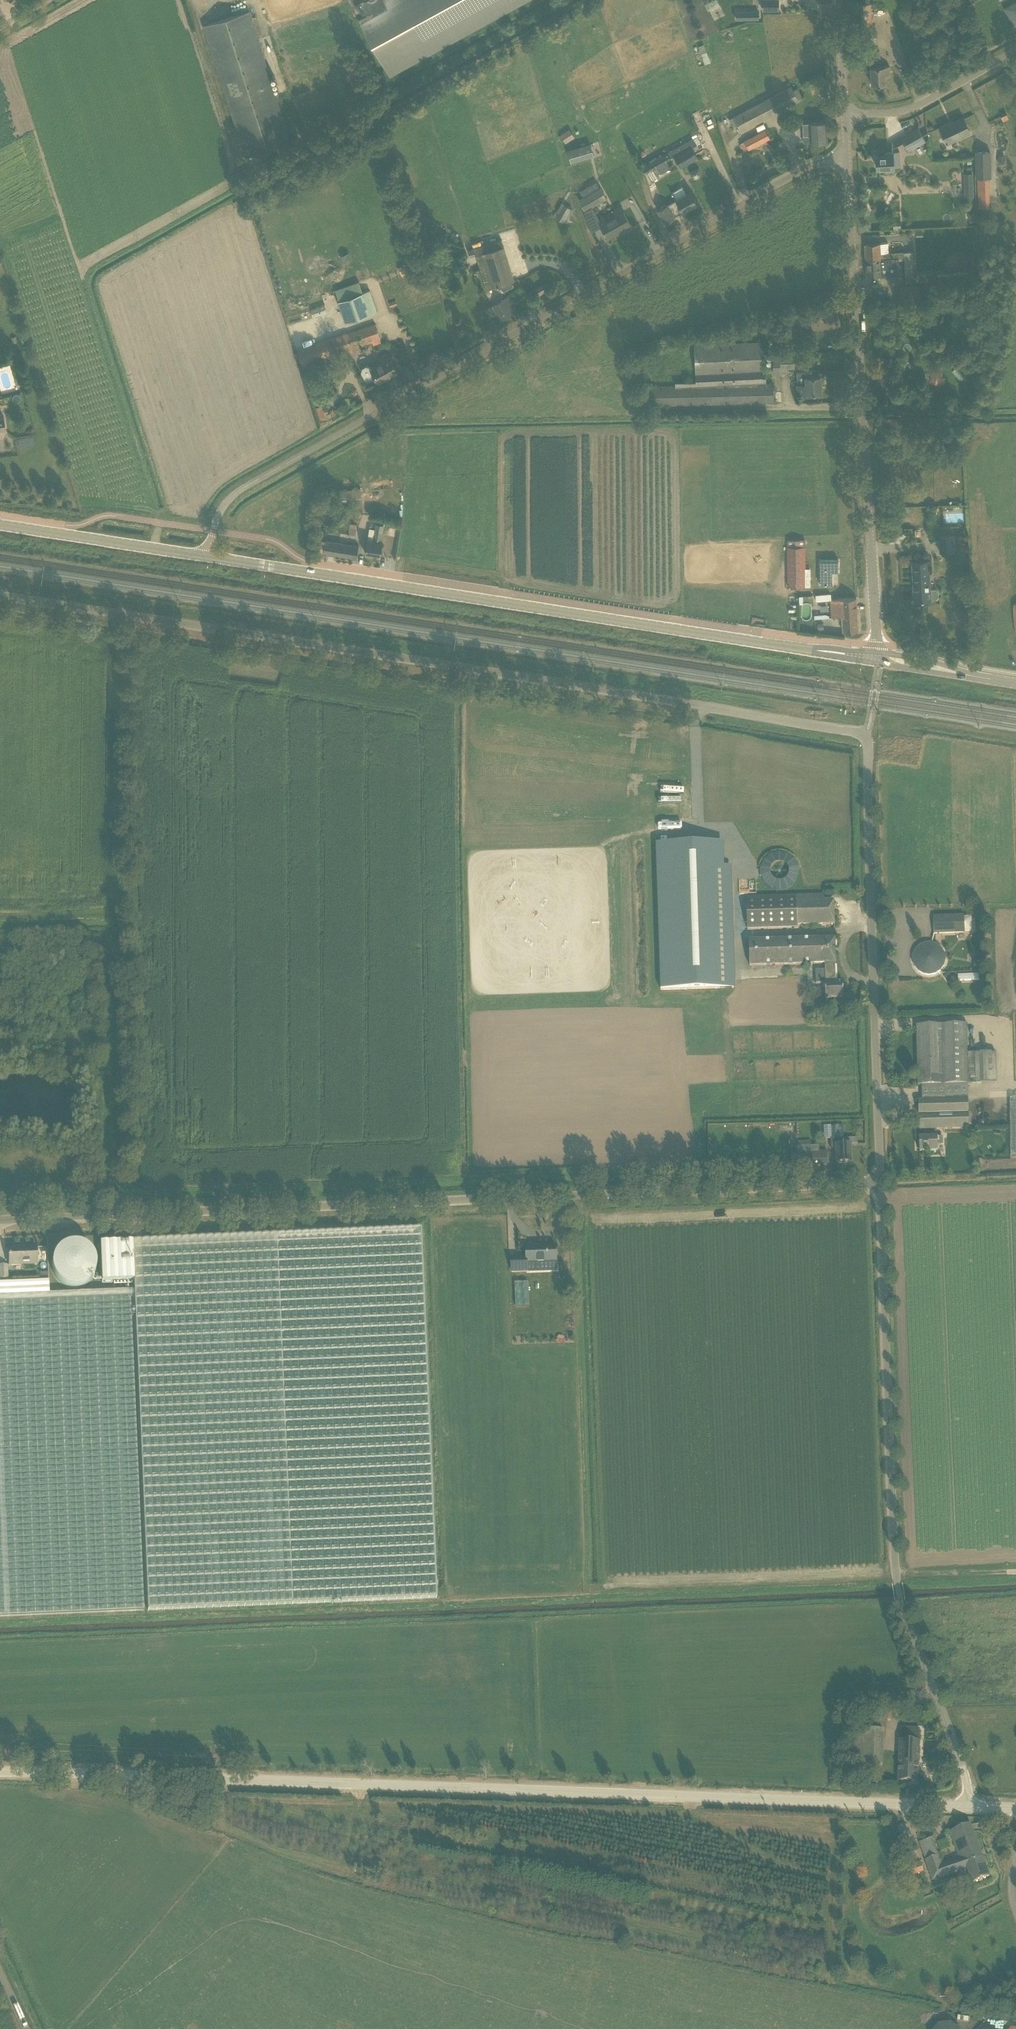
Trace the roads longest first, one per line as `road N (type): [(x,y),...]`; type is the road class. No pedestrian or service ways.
road 1 (unclassified): [(877,1192),(866,735),(0,594)]
road 2 (tertiary): [(968,1807),(0,1772)]
road 3 (unclassified): [(877,1192),(0,1222)]
road 4 (unclassified): [(209,558),(220,511),(243,488),(803,170),(847,163)]
road 5 (unclassified): [(968,1807),(965,1773),(902,1612),(877,1192)]
road 6 (tertiary): [(804,649),(209,558)]
road 7 (tertiary): [(878,653),(847,163)]
road 8 (tertiary): [(209,558),(0,525)]
road 9 (unclassified): [(844,115),(921,105),(1015,51)]

